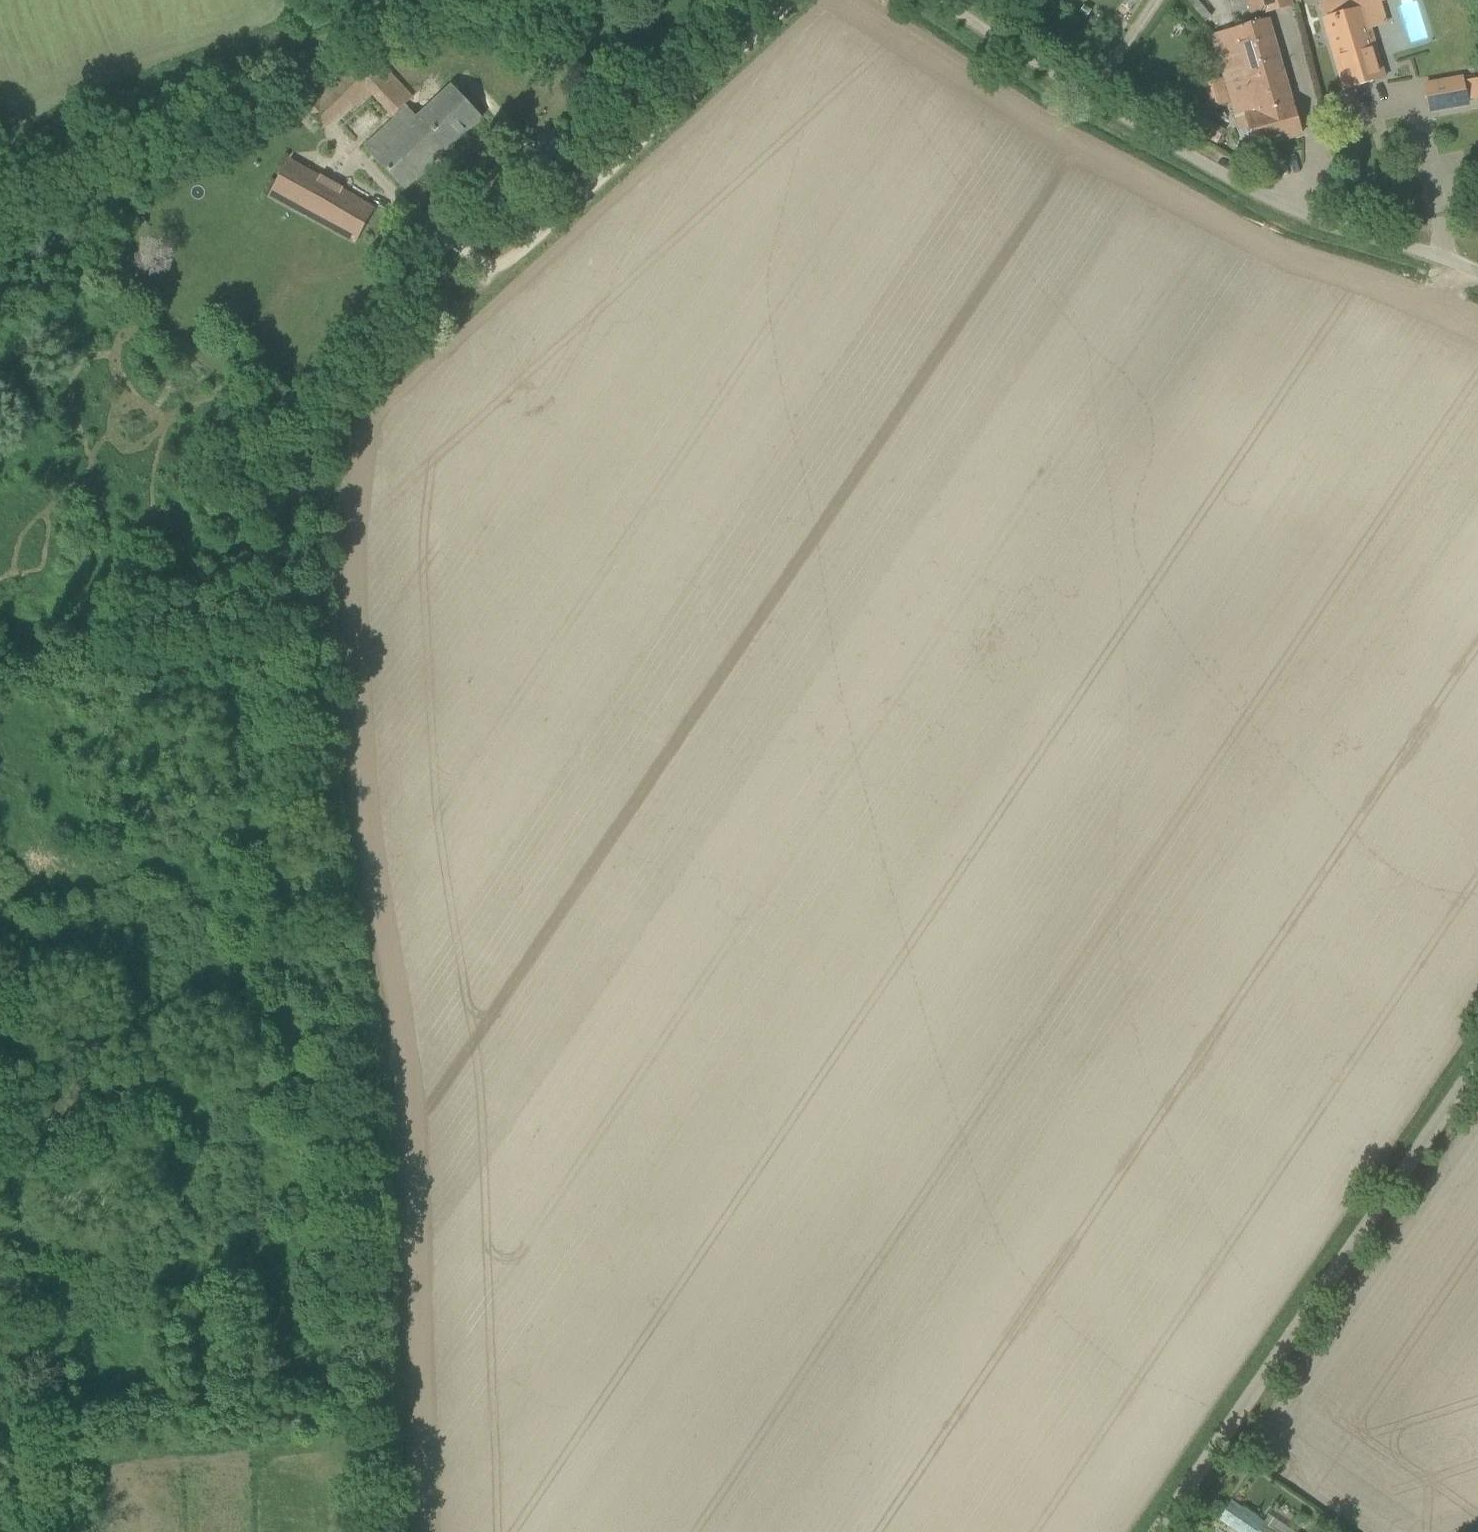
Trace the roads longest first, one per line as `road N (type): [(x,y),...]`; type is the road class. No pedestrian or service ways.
road 1 (unclassified): [(1477,283),(1427,255),(1299,225),(1190,164),(941,0)]
road 2 (unclassified): [(1166,1531),(1477,1075)]
road 3 (track): [(0,185),(139,114),(416,0)]
road 4 (track): [(797,0),(494,275)]

